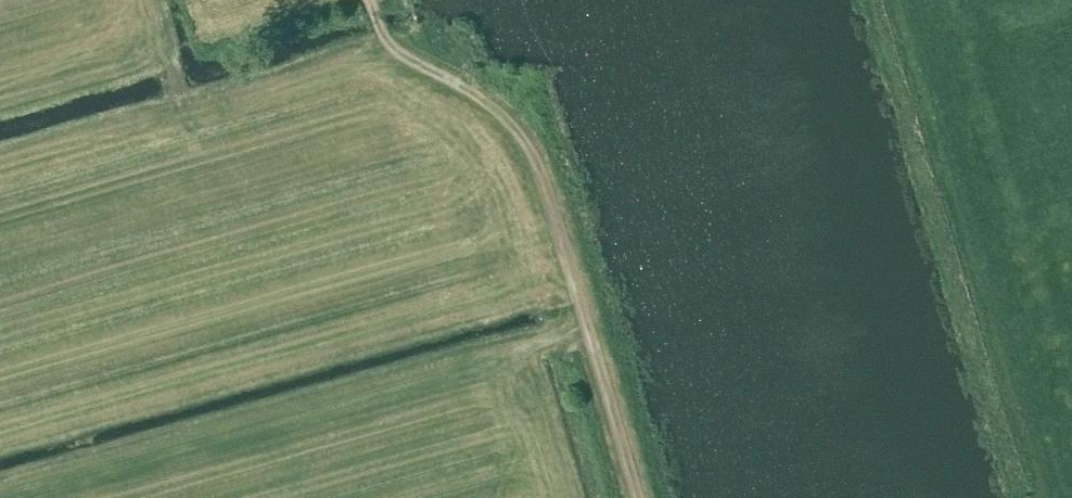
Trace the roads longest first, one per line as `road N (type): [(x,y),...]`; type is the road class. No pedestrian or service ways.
road 1 (track): [(370,4),(391,45),(483,99),(528,147),(638,497)]

